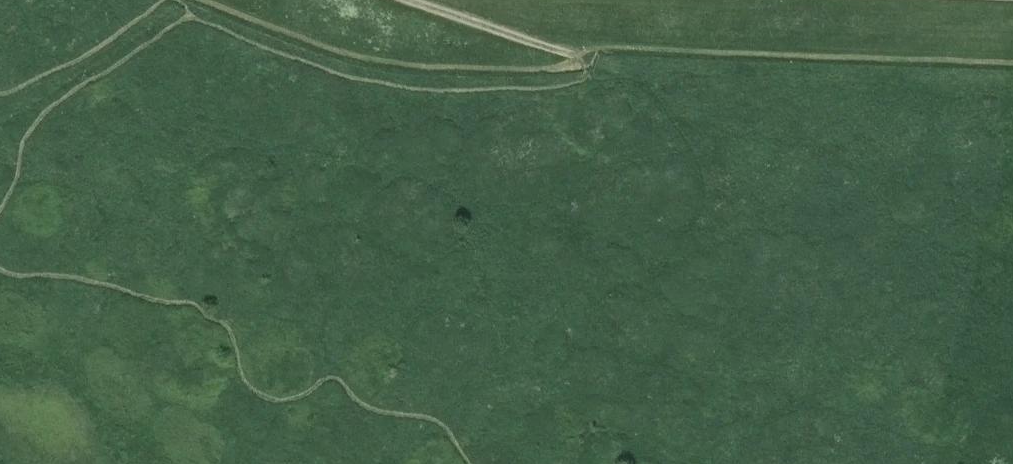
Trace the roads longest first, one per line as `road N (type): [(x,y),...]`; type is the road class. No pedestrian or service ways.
road 1 (track): [(407,0),(573,55)]

